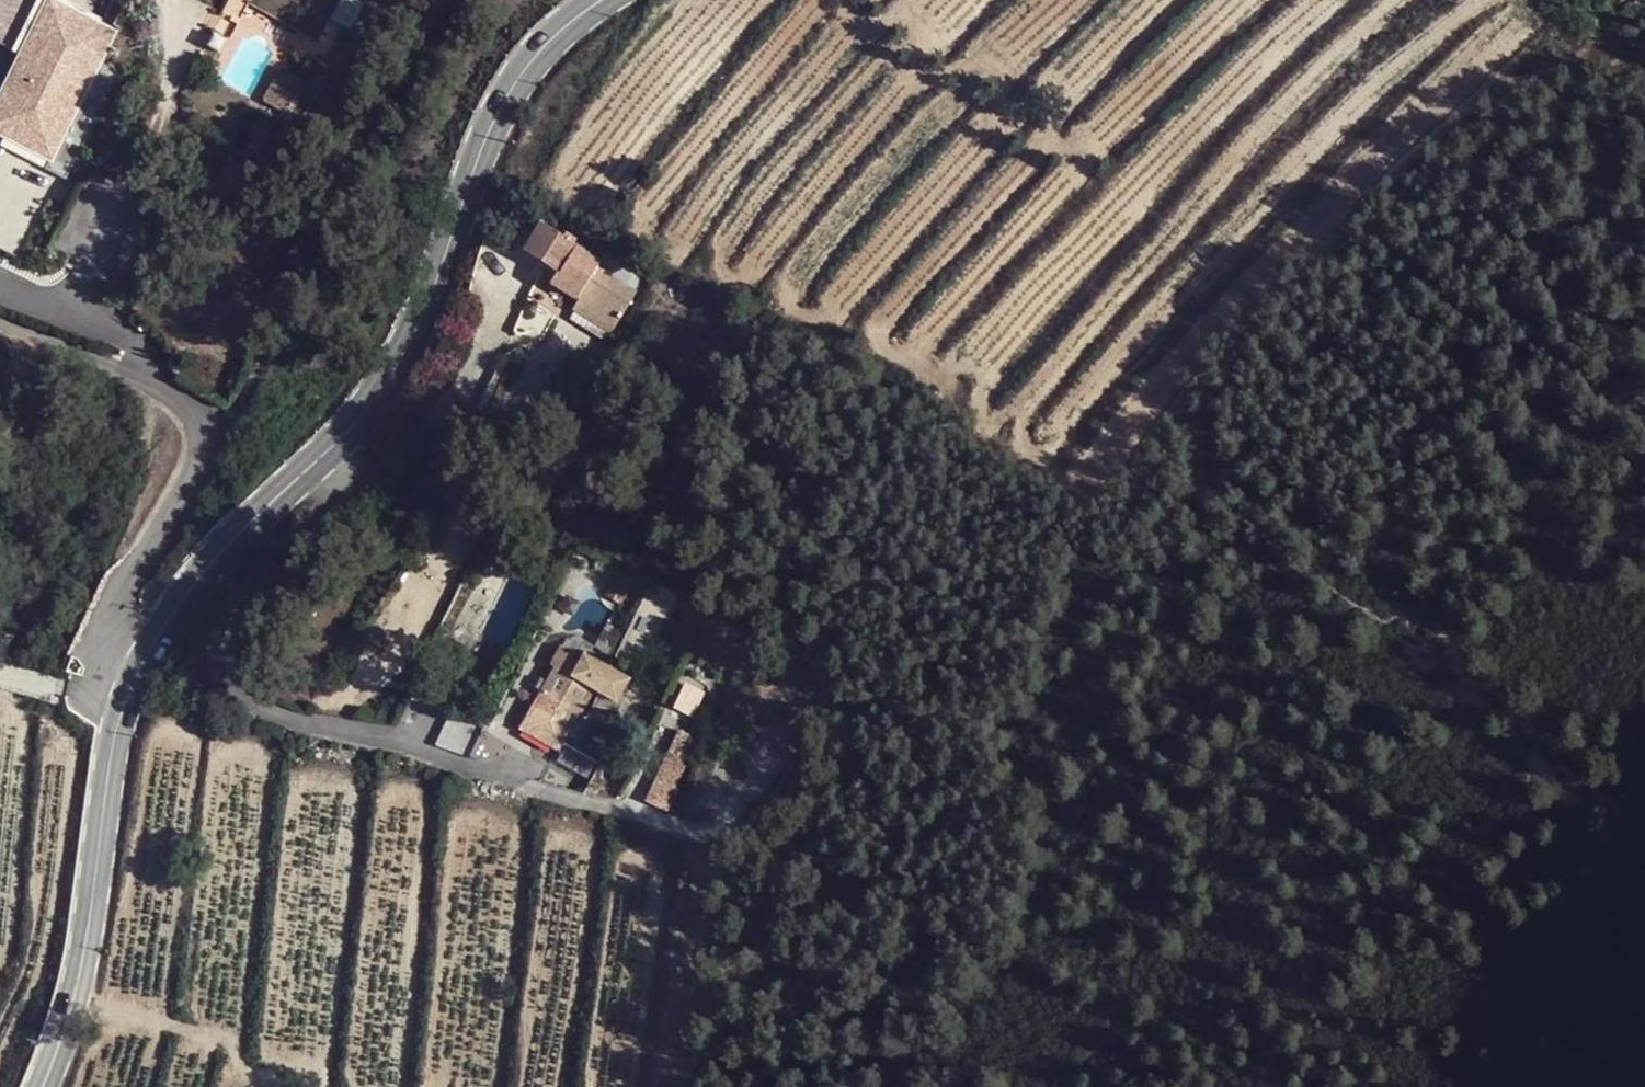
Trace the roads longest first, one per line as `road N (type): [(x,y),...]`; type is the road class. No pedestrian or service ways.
road 1 (primary): [(594,0),(538,45),(496,104),(457,241),(410,334),(359,408),(250,524),(137,669),(120,713),(75,991),(31,1086)]

